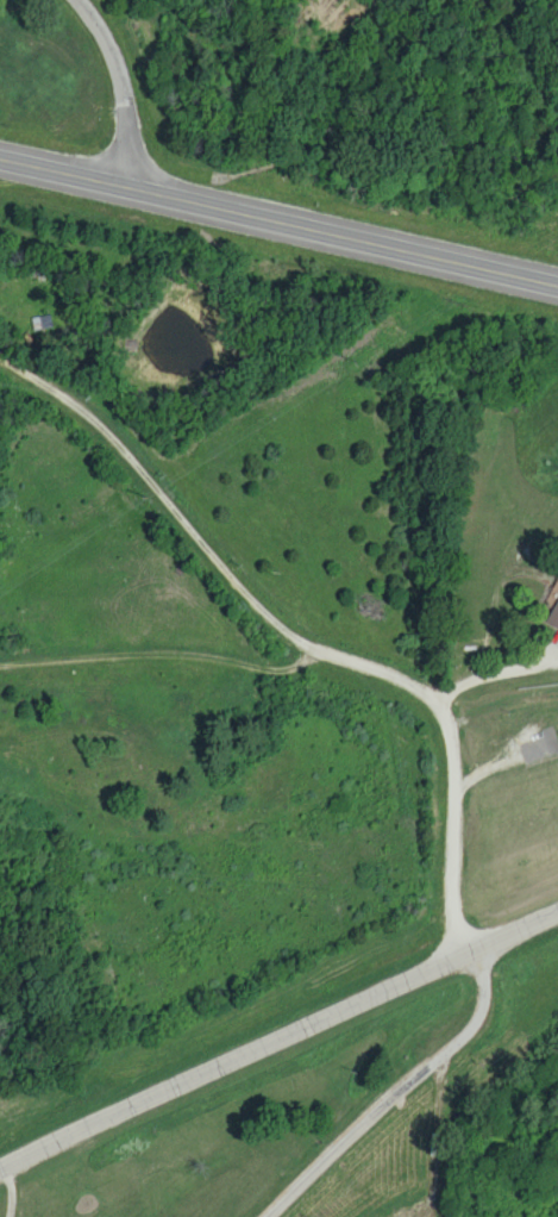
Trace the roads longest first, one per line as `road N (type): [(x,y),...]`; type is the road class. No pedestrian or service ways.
road 1 (residential): [(469,954),(457,909),(460,772),(446,713),(378,669),(297,639),(187,530),(102,427),(0,357)]
road 2 (secondary): [(0,1174),(173,1086),(557,913)]
road 3 (primary): [(0,158),(557,283)]
road 4 (residential): [(267,1216),(479,1023),(488,986),(484,968),(469,954)]
road 5 (residential): [(126,187),(126,92),(117,57),(74,0)]

